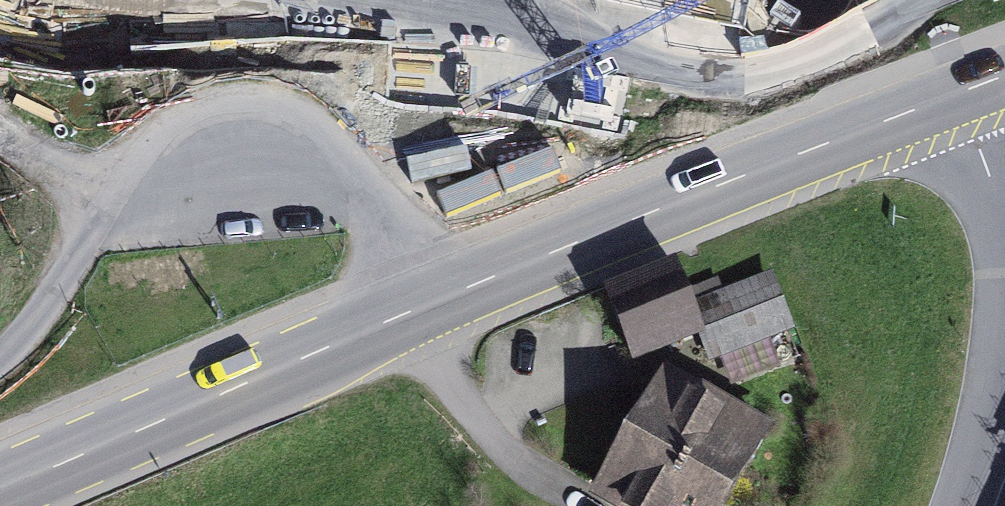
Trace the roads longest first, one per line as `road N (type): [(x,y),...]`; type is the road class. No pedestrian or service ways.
road 1 (unclassified): [(424,305),(387,207),(350,151),(313,115),(262,91),(213,99),(168,125),(126,167),(54,299),(0,368)]
road 2 (primary): [(959,92),(424,305)]
road 3 (primary): [(0,488),(424,305)]
road 4 (residential): [(1004,232),(959,92)]
road 5 (residential): [(965,505),(1004,383)]

